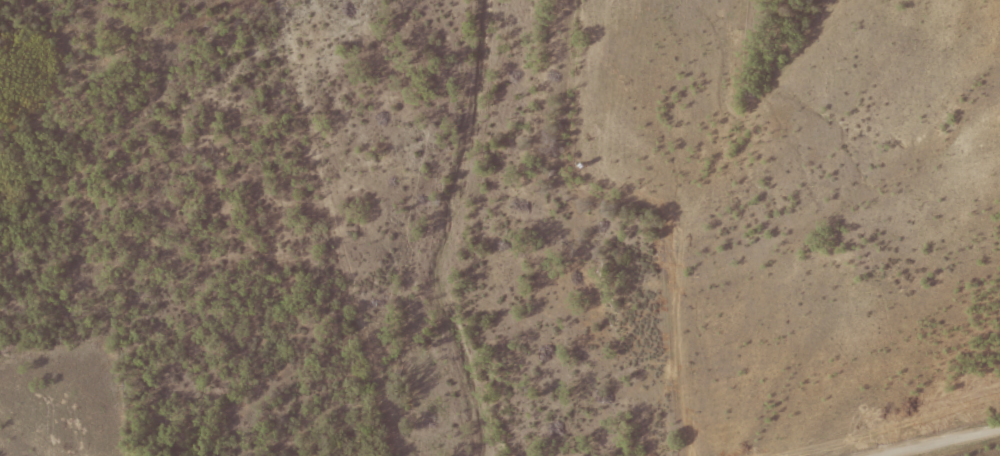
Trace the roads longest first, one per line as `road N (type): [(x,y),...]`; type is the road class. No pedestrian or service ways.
road 1 (residential): [(999,423),(861,455)]

